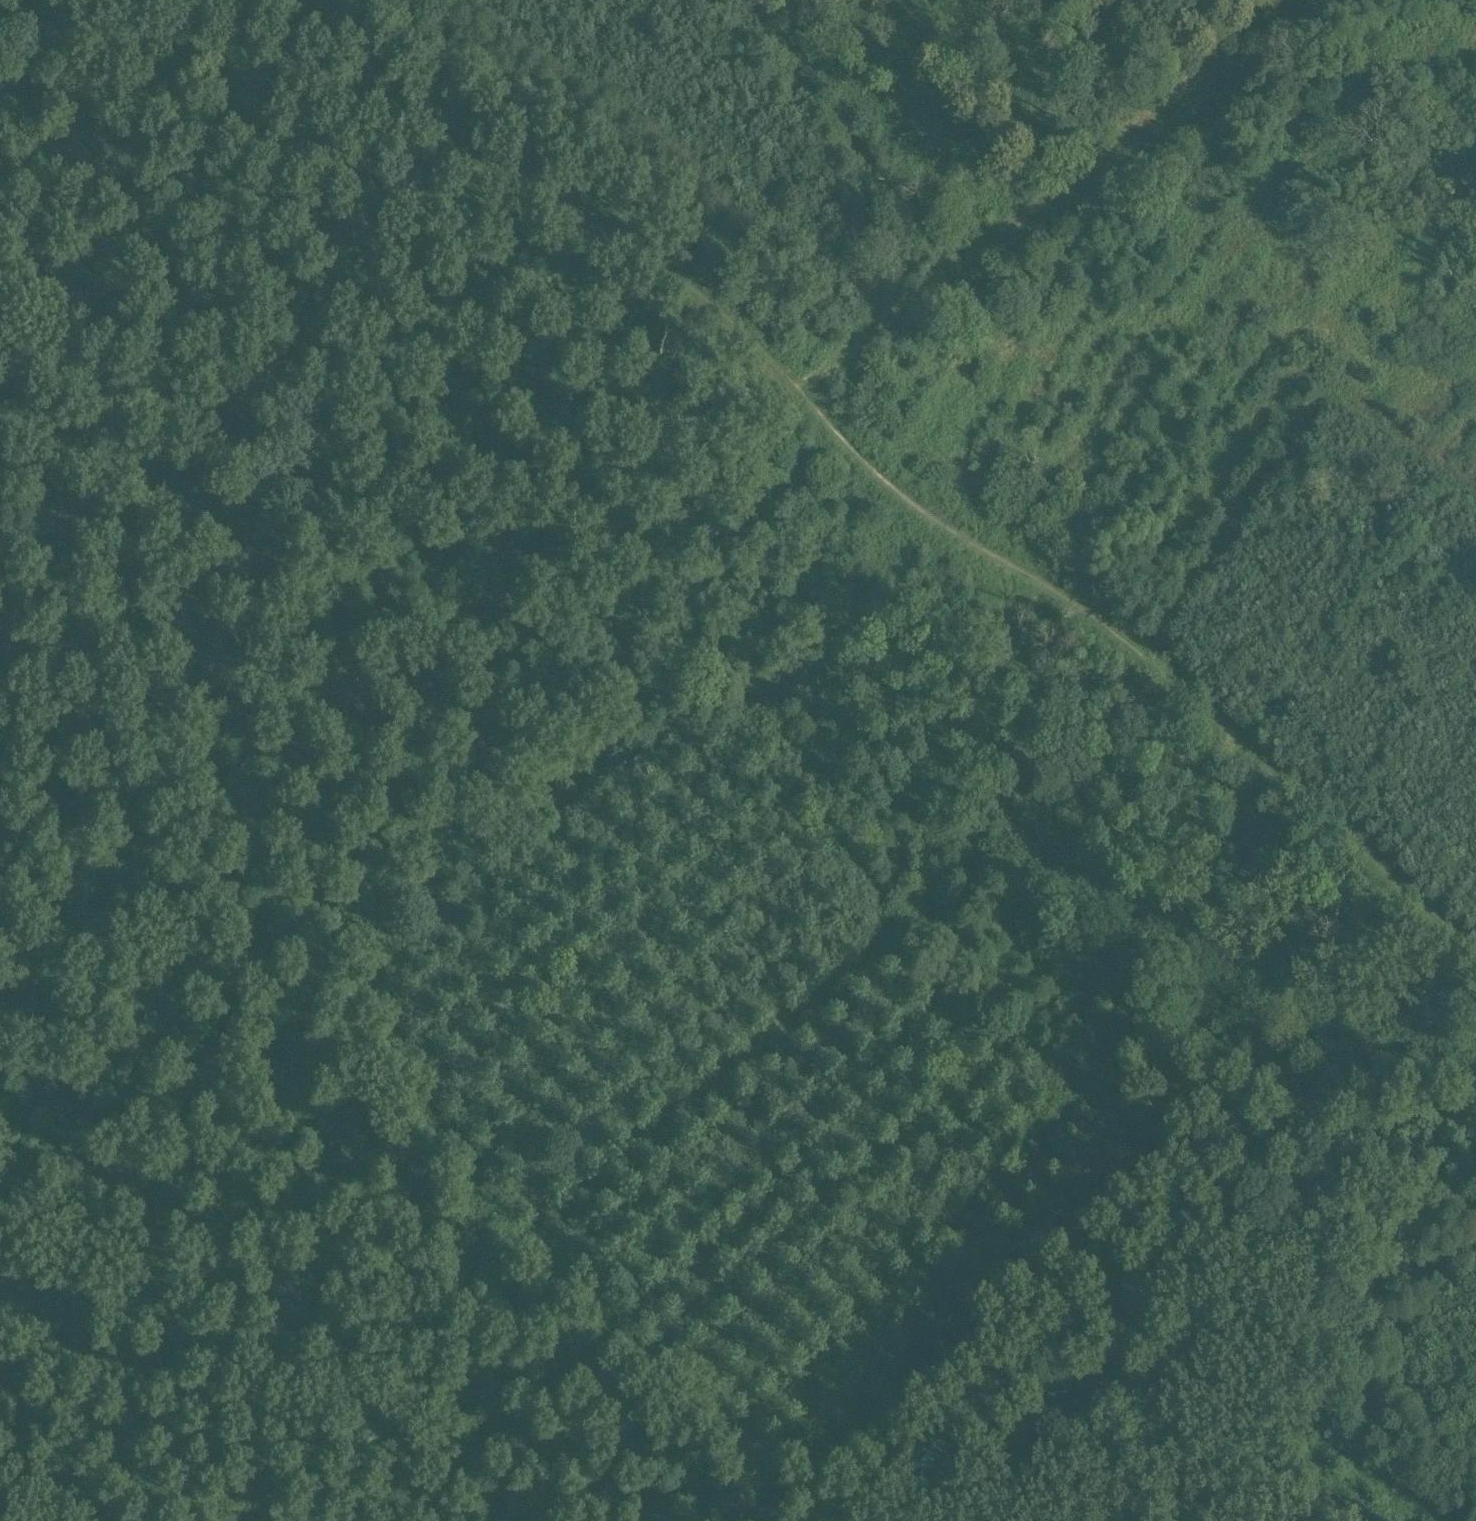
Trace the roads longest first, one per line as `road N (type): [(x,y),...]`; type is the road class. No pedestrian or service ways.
road 1 (track): [(0,33),(123,82),(354,130),(575,235),(718,322),(832,409),(884,487),(1200,704),(1475,971)]

